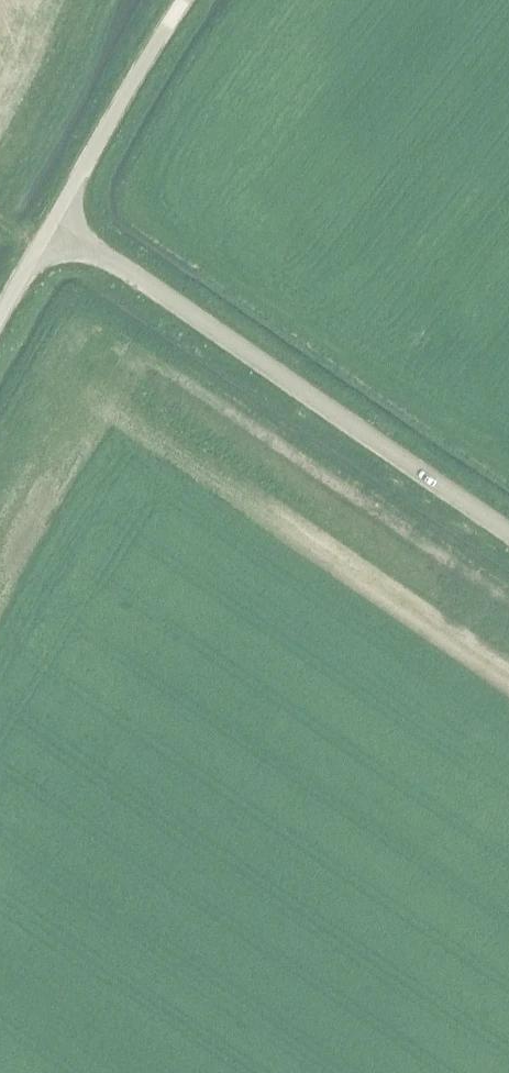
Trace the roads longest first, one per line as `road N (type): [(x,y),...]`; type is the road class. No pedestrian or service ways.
road 1 (tertiary): [(508,531),(56,225)]
road 2 (tertiary): [(56,225),(184,0)]

